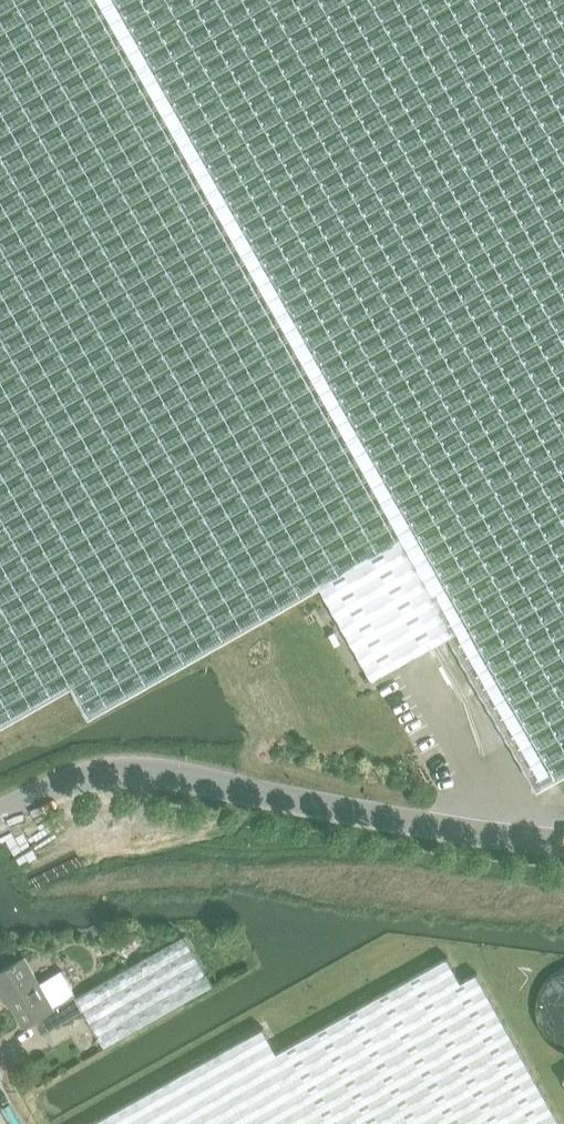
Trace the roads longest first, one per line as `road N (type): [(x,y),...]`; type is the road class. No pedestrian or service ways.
road 1 (unclassified): [(563,835),(123,764),(88,770),(0,808)]

